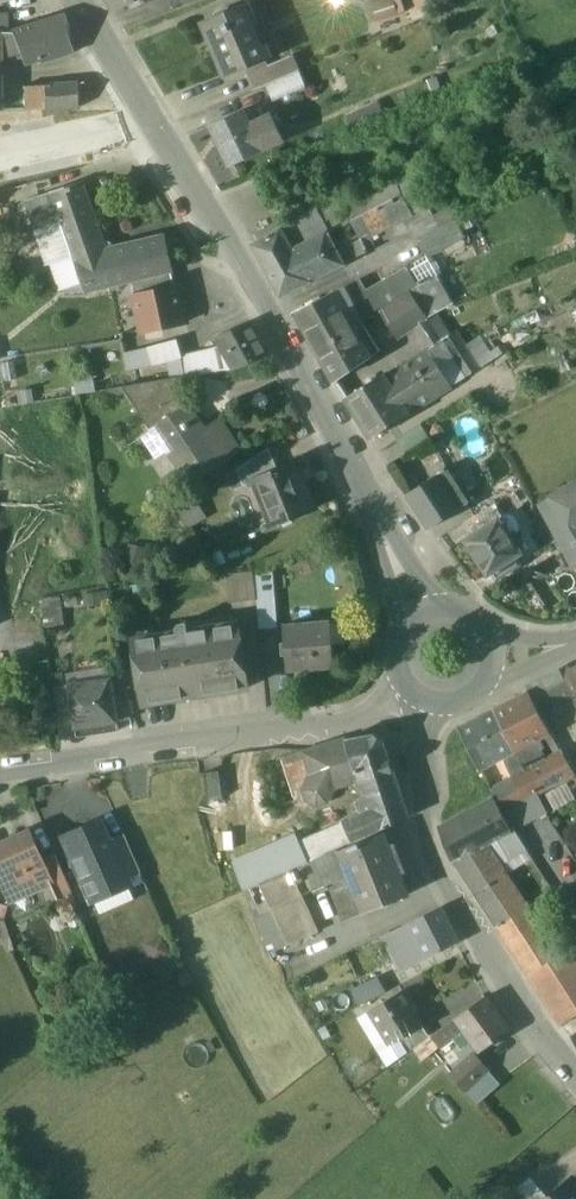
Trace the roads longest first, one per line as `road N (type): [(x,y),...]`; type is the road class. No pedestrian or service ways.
road 1 (tertiary): [(150,123),(206,204),(375,525)]
road 2 (tertiary): [(429,701),(423,824),(439,878),(543,1048),(575,1082)]
road 3 (residential): [(0,775),(339,720),(372,707),(403,680)]
road 4 (residential): [(0,156),(150,123)]
road 5 (tertiary): [(78,0),(150,123)]

